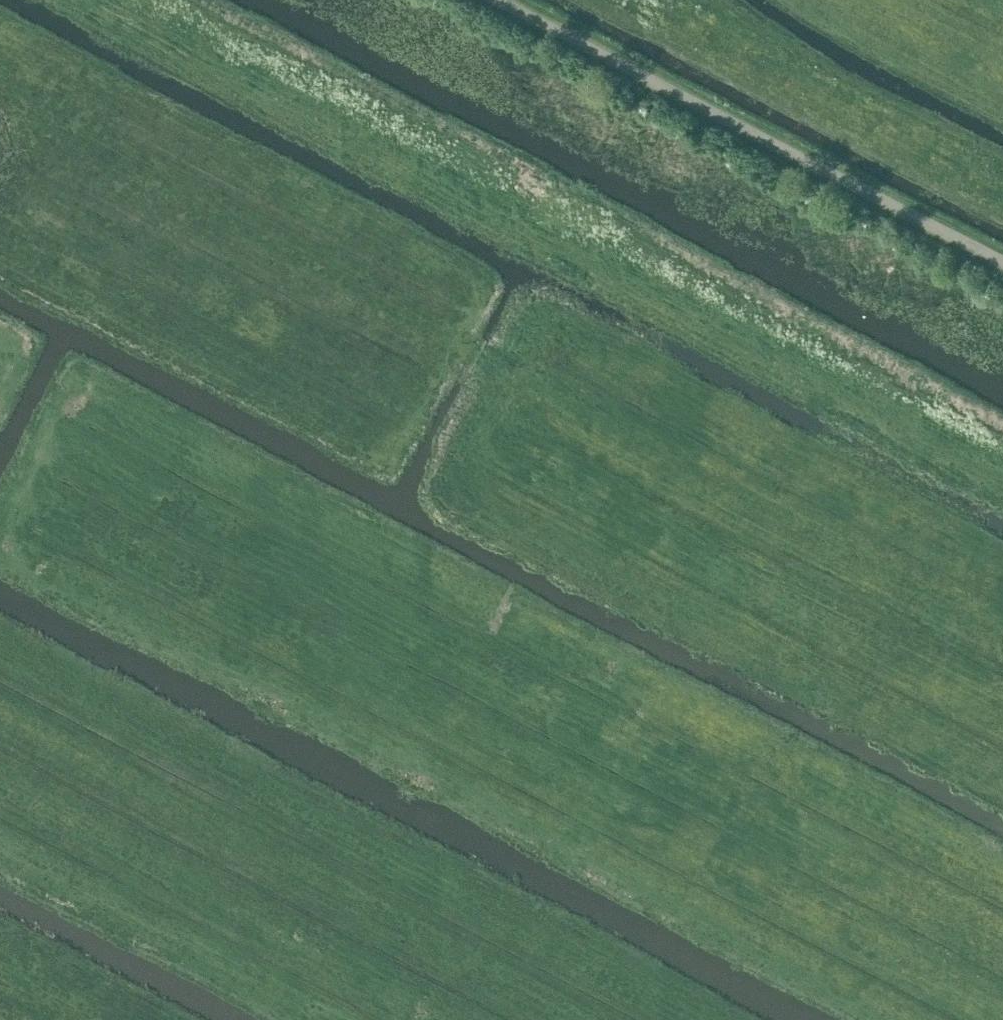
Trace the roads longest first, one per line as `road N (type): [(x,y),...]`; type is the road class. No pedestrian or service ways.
road 1 (unclassified): [(1002,250),(741,121),(527,0)]

